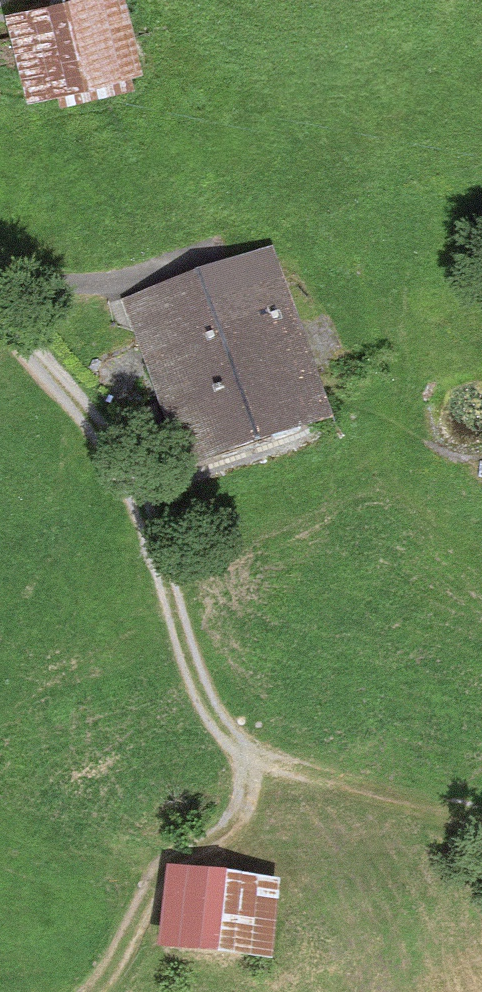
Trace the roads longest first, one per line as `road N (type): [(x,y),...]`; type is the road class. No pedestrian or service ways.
road 1 (track): [(0,324),(104,451),(134,500),(176,650),(207,723),(239,755)]
road 2 (track): [(155,279),(0,277)]
road 3 (track): [(239,755),(242,794),(228,828),(169,871)]

